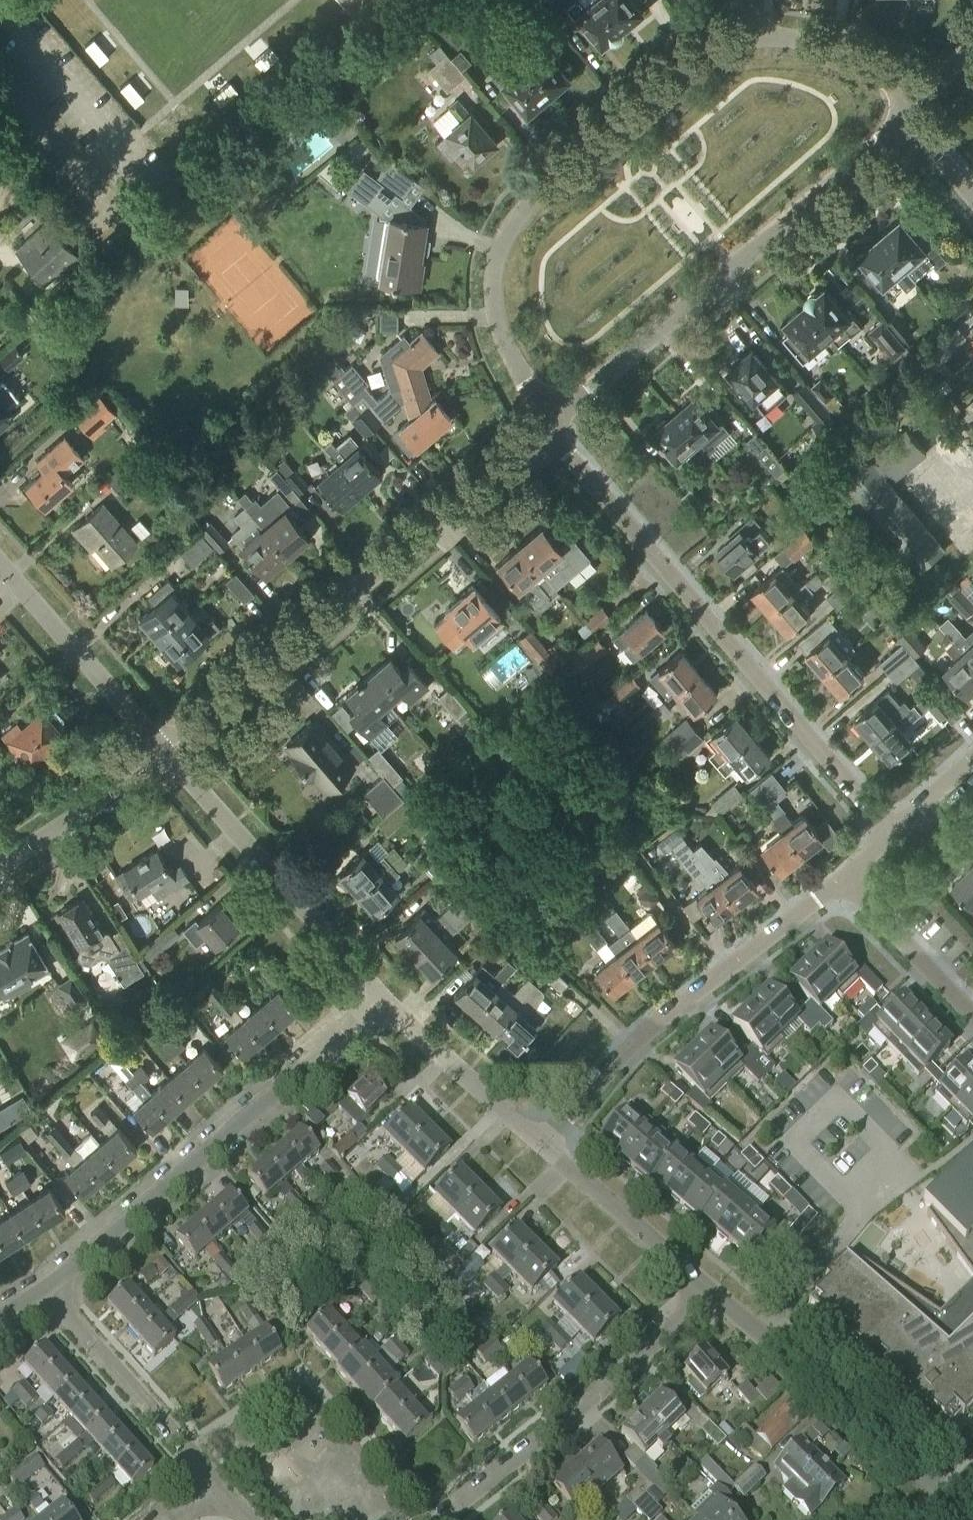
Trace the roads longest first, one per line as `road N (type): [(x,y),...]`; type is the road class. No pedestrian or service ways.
road 1 (residential): [(550,424),(496,312),(501,247),(521,215),(731,44),(774,36),(830,43),(875,61),(924,97)]
road 2 (residential): [(890,839),(561,452),(550,424)]
road 3 (residential): [(167,754),(550,424)]
road 4 (residential): [(550,424),(902,121)]
road 5 (residential): [(46,1291),(384,1001)]
road 6 (residential): [(544,1143),(639,1040),(845,882)]
road 7 (residential): [(438,1519),(714,1294)]
road 8 (residential): [(963,1511),(714,1294)]
road 9 (residential): [(384,1001),(167,754)]
road 10 (residential): [(218,1483),(46,1291)]
road 11 (residential): [(167,754),(0,565)]
road 12 (residential): [(714,1294),(544,1143)]
road 13 (residential): [(544,1143),(384,1001)]
road 14 (residential): [(0,865),(167,754)]
road 15 (residential): [(972,1015),(845,882)]

